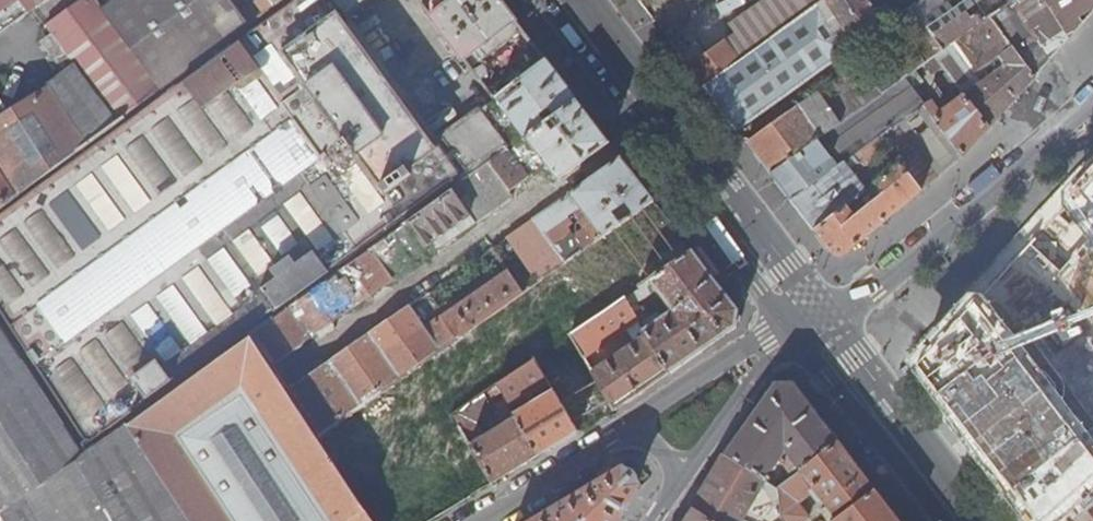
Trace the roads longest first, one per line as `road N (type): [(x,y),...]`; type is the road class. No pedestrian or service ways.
road 1 (primary): [(548,0),(797,331)]
road 2 (unclassified): [(797,331),(873,289),(1092,97)]
road 3 (primary): [(797,331),(943,520)]
road 4 (unclassified): [(797,331),(767,338),(627,428)]
road 5 (unclassified): [(684,476),(797,331)]
road 6 (unclassified): [(627,428),(473,520)]

